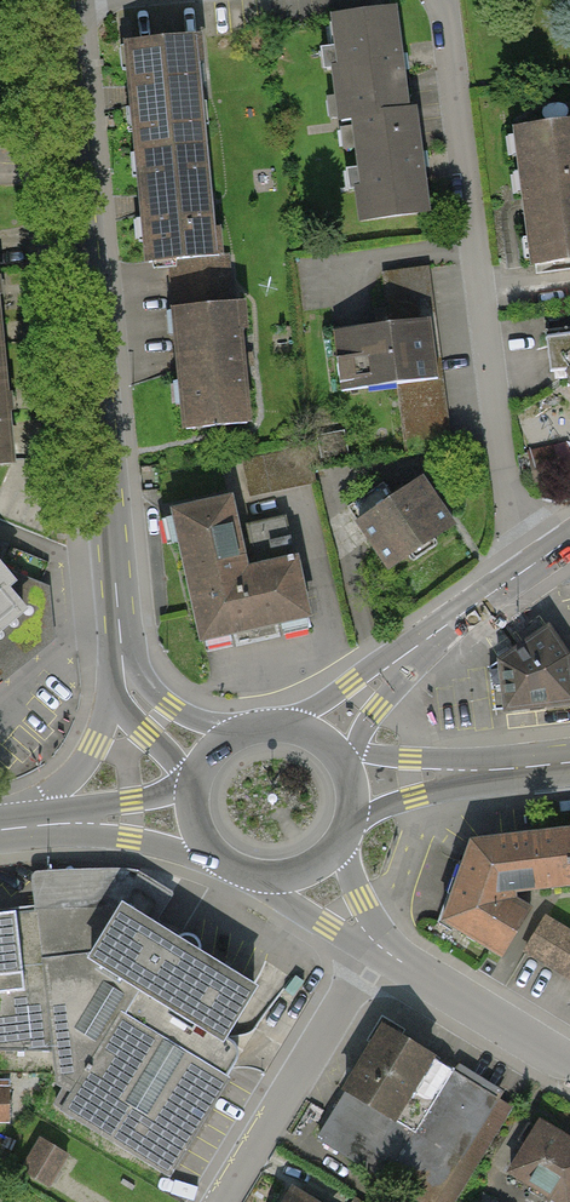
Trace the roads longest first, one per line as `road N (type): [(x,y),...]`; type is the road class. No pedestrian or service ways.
road 1 (tertiary): [(60,0),(122,657)]
road 2 (residential): [(433,0),(516,579)]
road 3 (residential): [(369,940),(218,1201)]
road 4 (primary): [(310,735),(516,579)]
road 5 (residential): [(369,940),(569,1067)]
road 6 (secondary): [(349,787),(569,761)]
road 7 (tertiary): [(122,657),(96,745),(26,827)]
road 8 (primary): [(26,827),(202,824)]
road 9 (tertiary): [(122,657),(136,694),(211,761)]
road 10 (primary): [(202,824),(214,848),(257,876),(309,870)]

